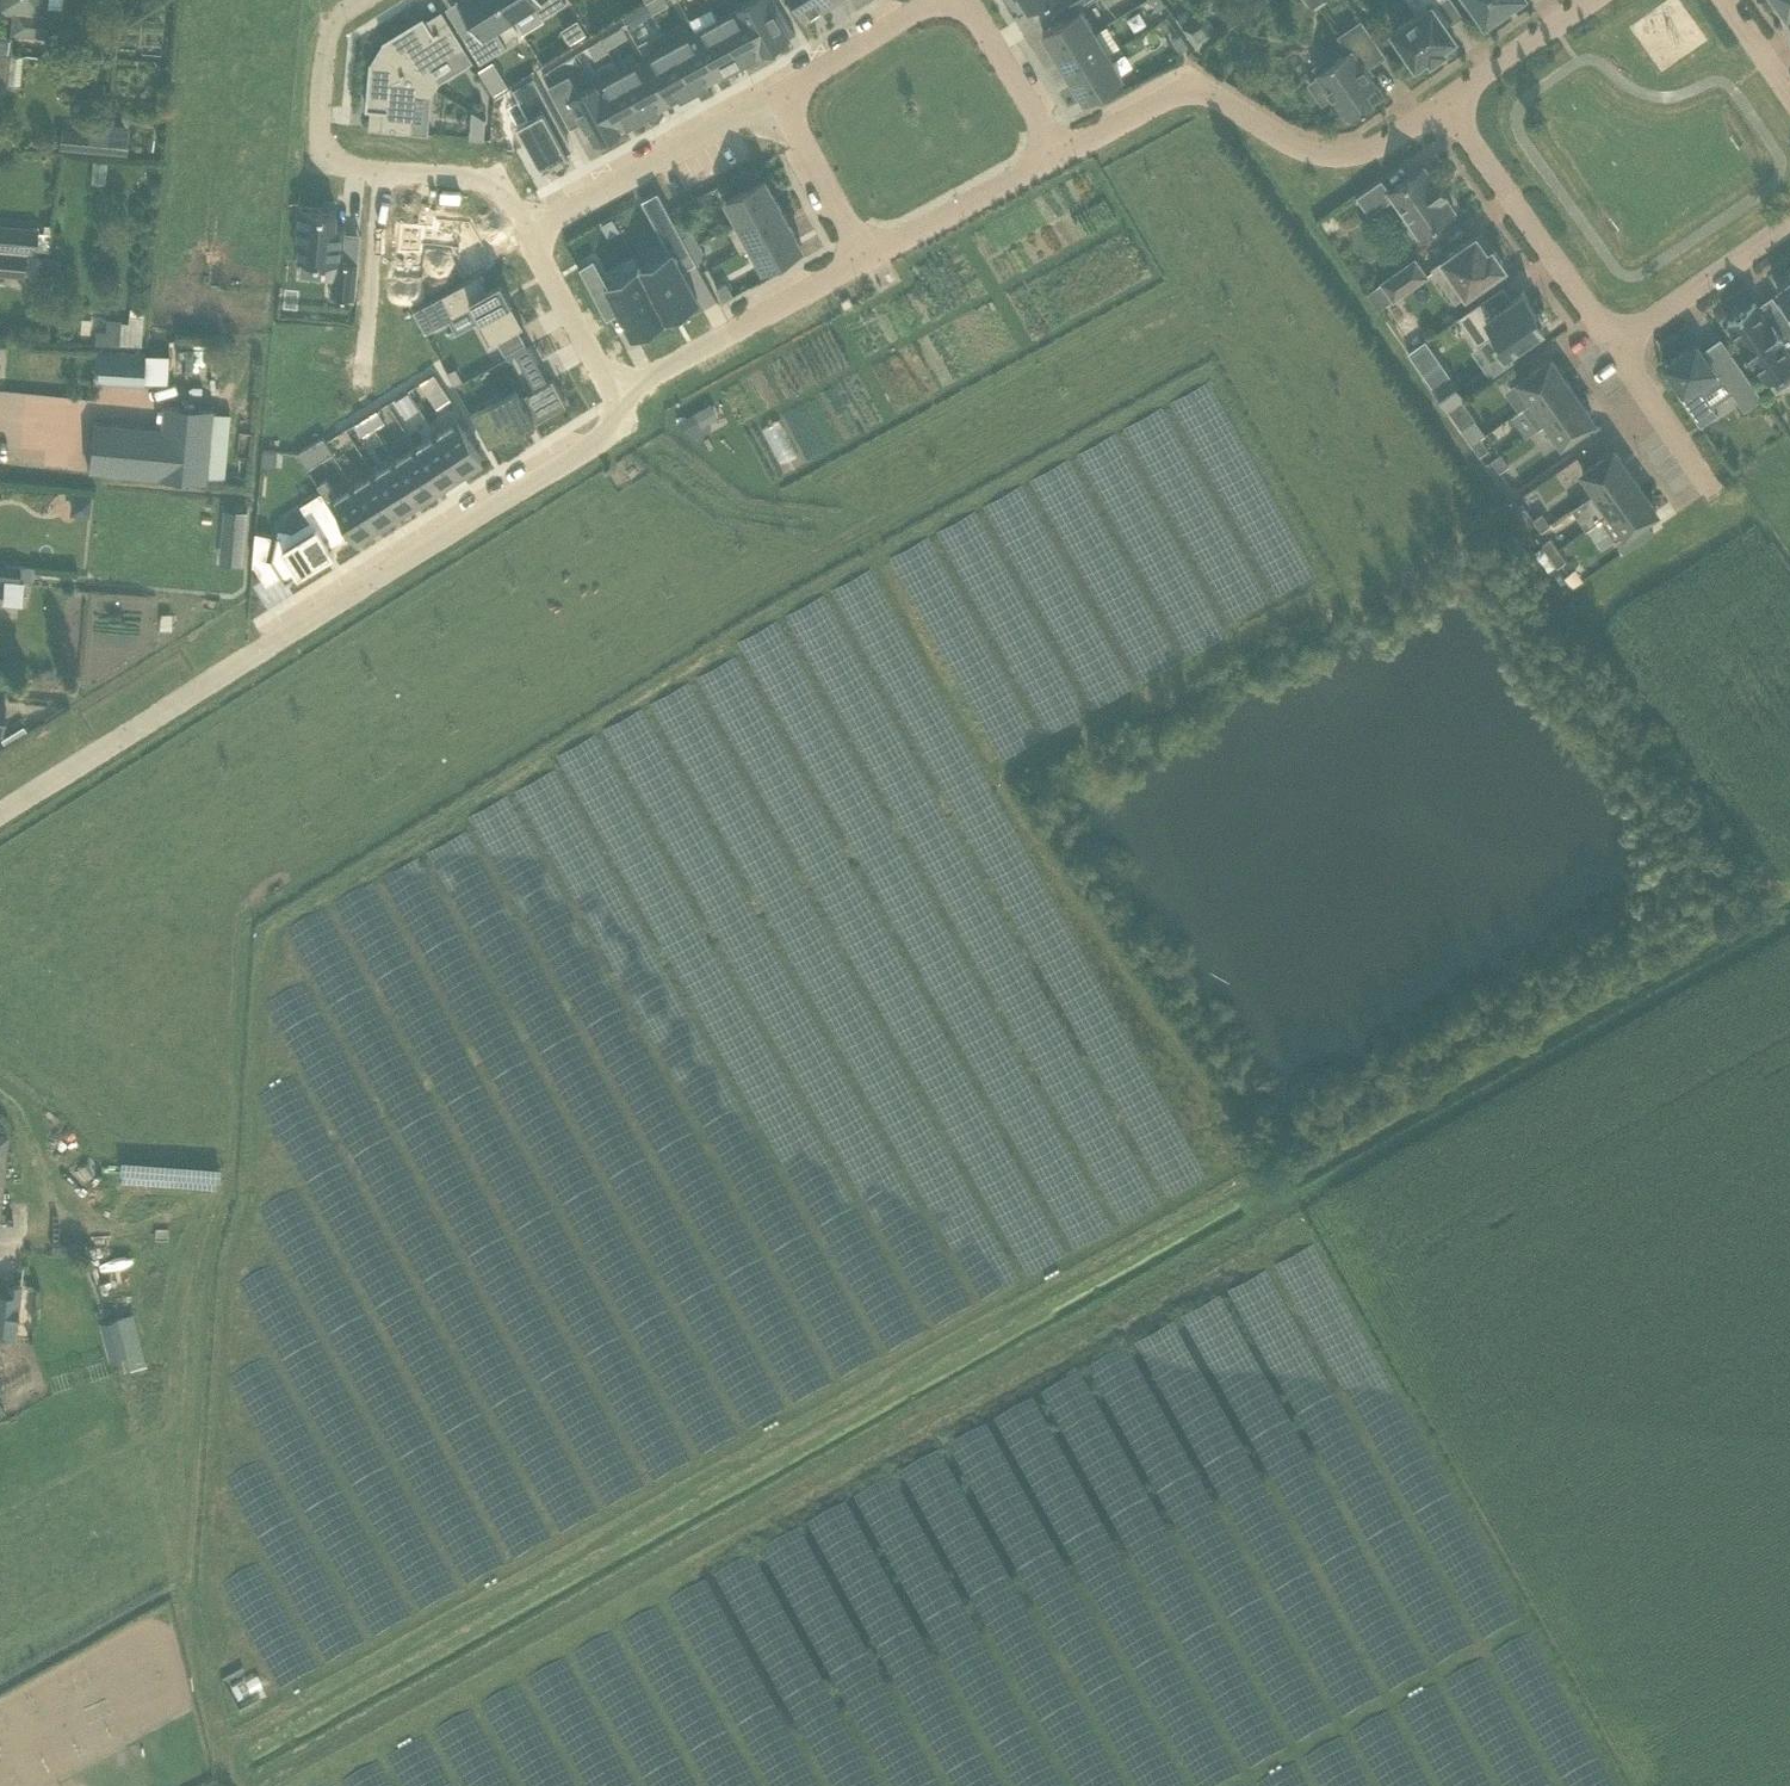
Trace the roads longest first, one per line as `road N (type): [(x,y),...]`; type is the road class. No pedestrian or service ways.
road 1 (residential): [(615,397),(615,428),(0,813)]
road 2 (residential): [(1445,99),(1378,142),(1317,155),(1220,99),(1175,89),(1060,145)]
road 3 (residential): [(1445,99),(1597,326),(1622,343)]
road 4 (residential): [(781,93),(527,235)]
road 5 (residential): [(869,255),(615,397)]
road 6 (residential): [(381,176),(319,170),(334,25),(355,0)]
road 7 (residential): [(1060,145),(869,255)]
road 8 (residential): [(381,176),(363,379)]
road 9 (residential): [(1622,343),(1789,230)]
road 10 (residential): [(1601,0),(1445,99)]
road 11 (residential): [(615,397),(527,235)]
road 12 (residential): [(781,93),(869,255)]
road 13 (residential): [(1622,343),(1712,501)]
road 14 (residential): [(930,0),(781,93)]
road 15 (residential): [(527,235),(502,189),(381,176)]
road 16 (residential): [(964,0),(1060,145)]

